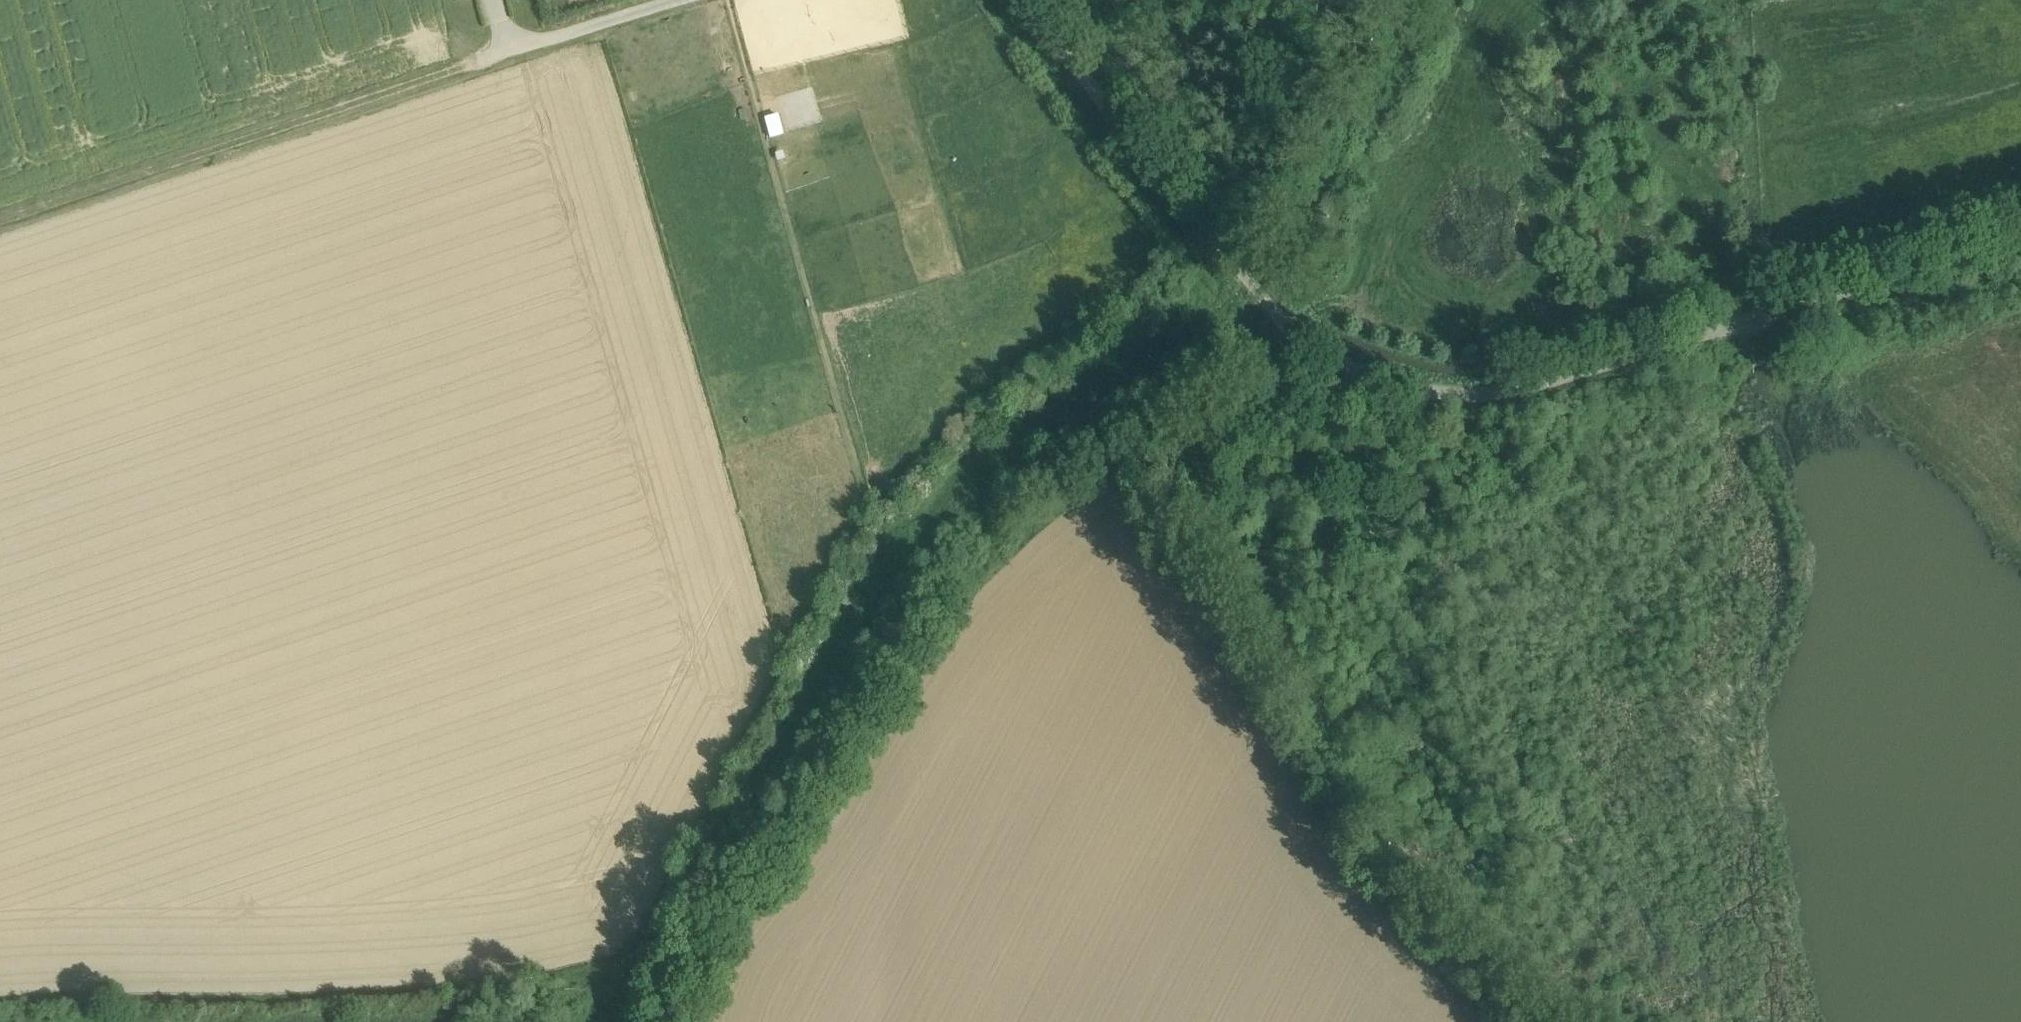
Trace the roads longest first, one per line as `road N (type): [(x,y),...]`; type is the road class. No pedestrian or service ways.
road 1 (unclassified): [(1024,0),(1064,56),(1285,299),(1379,366),(1443,378),(1501,378),(1576,364),(2020,228)]
road 2 (track): [(509,51),(0,220)]

